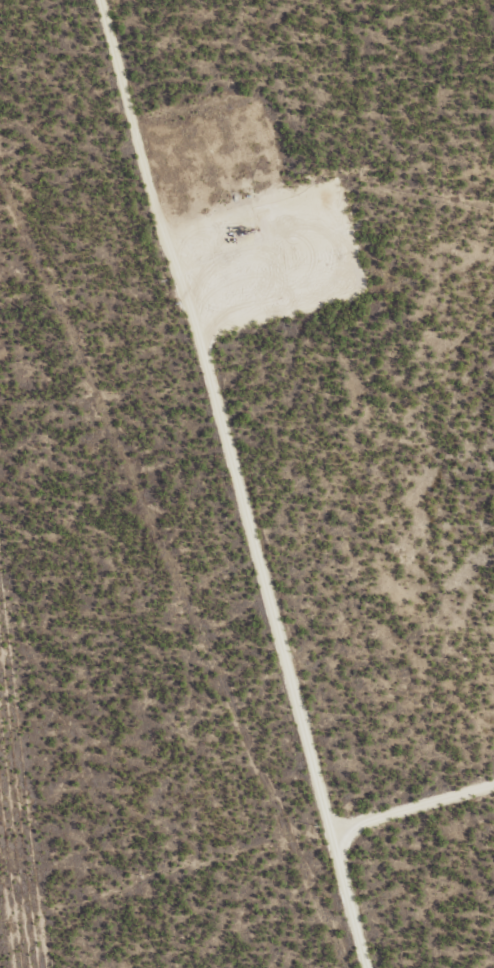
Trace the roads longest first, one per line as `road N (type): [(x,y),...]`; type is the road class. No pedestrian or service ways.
road 1 (track): [(350,967),(0,184)]

